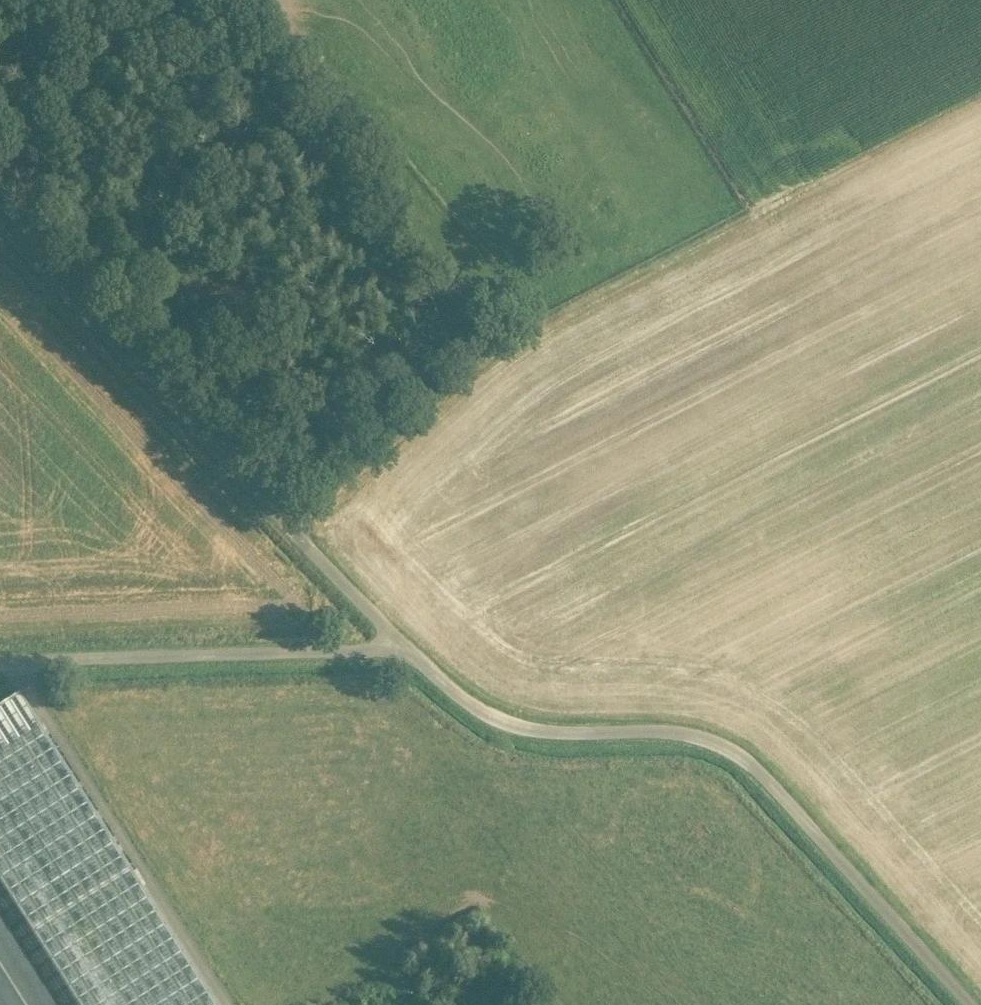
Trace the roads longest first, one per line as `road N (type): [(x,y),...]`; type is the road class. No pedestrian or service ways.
road 1 (unclassified): [(407,651),(491,720),(554,736),(685,734),(753,765),(976,1004)]
road 2 (unclassified): [(0,225),(407,651)]
road 3 (unclassified): [(0,663),(407,651)]

